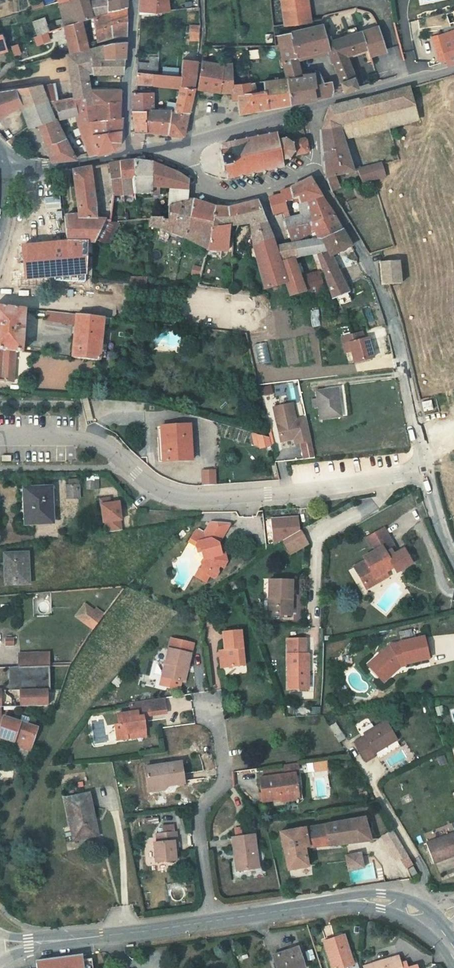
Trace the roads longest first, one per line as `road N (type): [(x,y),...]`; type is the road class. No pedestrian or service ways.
road 1 (residential): [(424,470),(183,502),(159,494),(94,443),(0,438)]
road 2 (residential): [(312,166),(390,316),(424,470)]
road 3 (residential): [(213,922),(200,826),(223,767),(212,701)]
road 4 (tertiary): [(213,922),(357,900),(416,915)]
road 5 (tertiary): [(26,943),(213,922)]
road 6 (residential): [(129,0),(123,153)]
road 7 (tertiary): [(312,105),(453,65)]
road 8 (tertiary): [(181,144),(312,105)]

